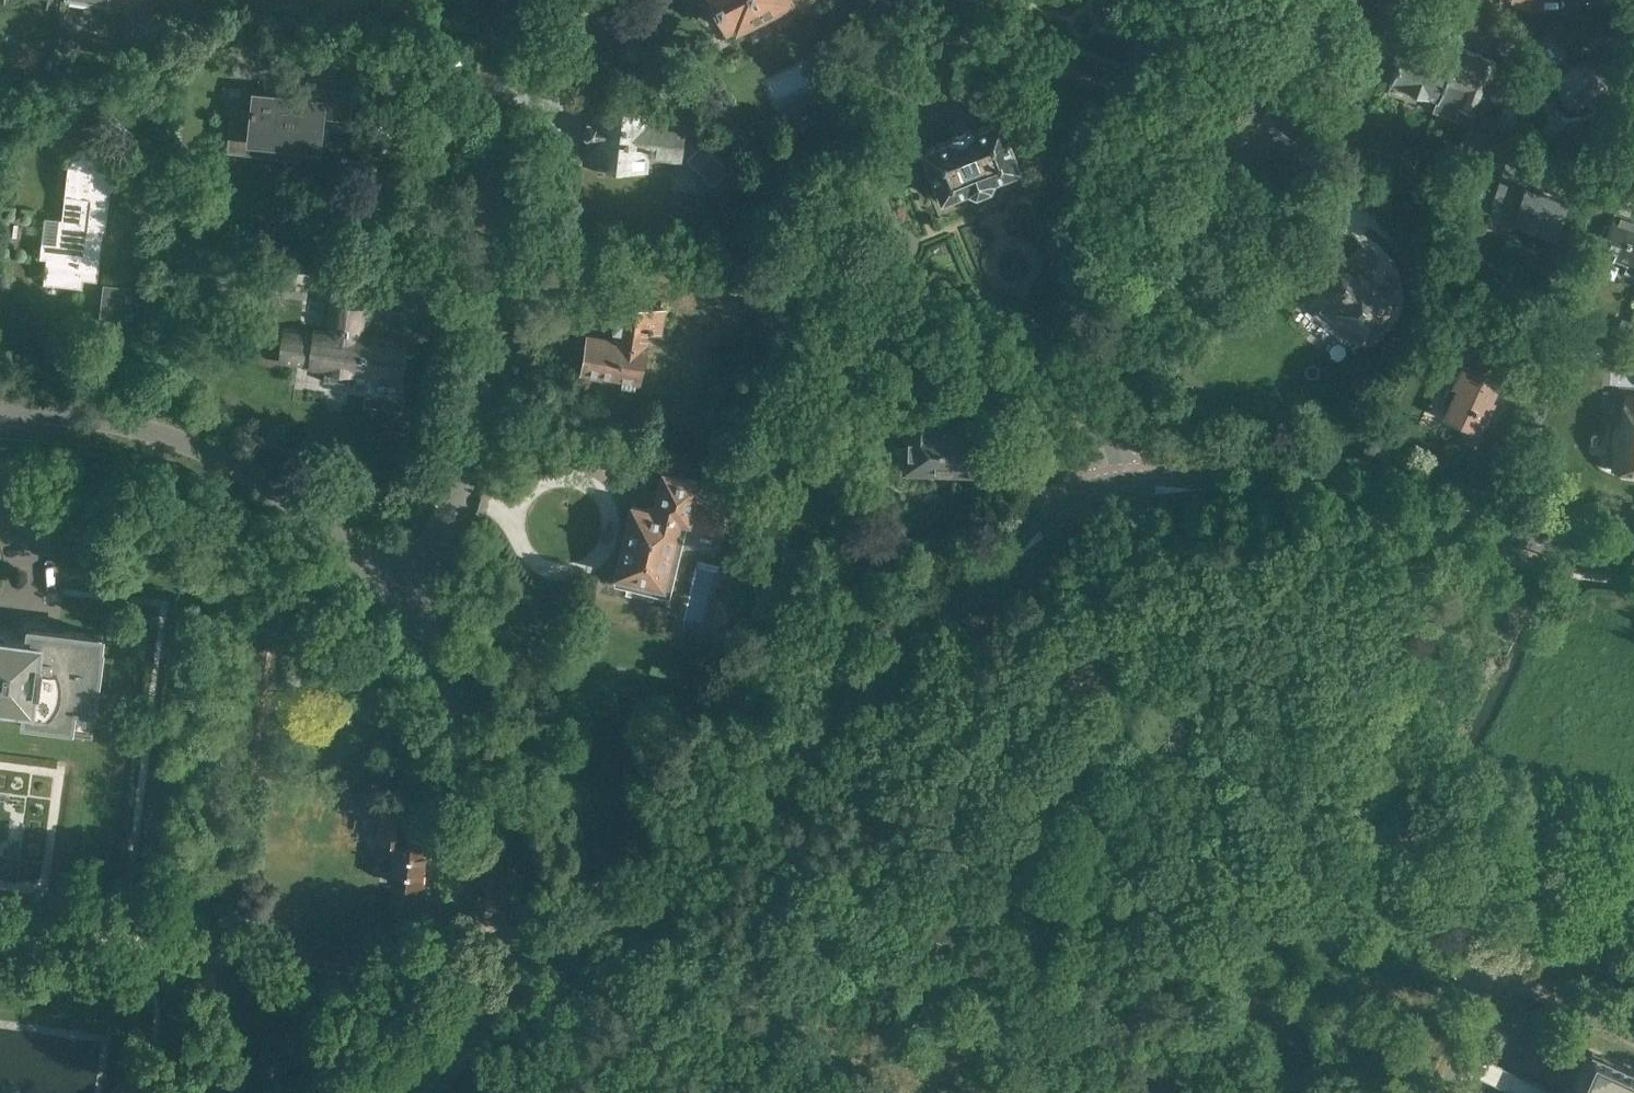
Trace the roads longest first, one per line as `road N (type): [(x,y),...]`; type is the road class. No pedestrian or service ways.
road 1 (secondary): [(568,959),(1036,534),(1102,497)]
road 2 (unclassified): [(394,588),(449,524),(492,337),(487,70),(507,0)]
road 3 (secondary): [(1102,497),(1096,415),(1117,350),(1293,93),(1346,0)]
road 4 (track): [(0,919),(442,983),(499,979)]
road 5 (unclassified): [(1494,970),(1413,829),(1402,792),(1479,632),(1515,531)]
road 6 (residential): [(394,588),(317,519),(195,443),(133,426),(0,412)]
road 7 (tertiary): [(1515,531),(1342,492),(1173,488),(1102,497)]
road 8 (residential): [(505,920),(492,808),(472,738),(443,669),(394,588)]
road 9 (track): [(959,1092),(645,943)]
road 10 (unclassified): [(1442,1092),(1494,970)]
road 11 (tertiary): [(1515,531),(1633,551)]

